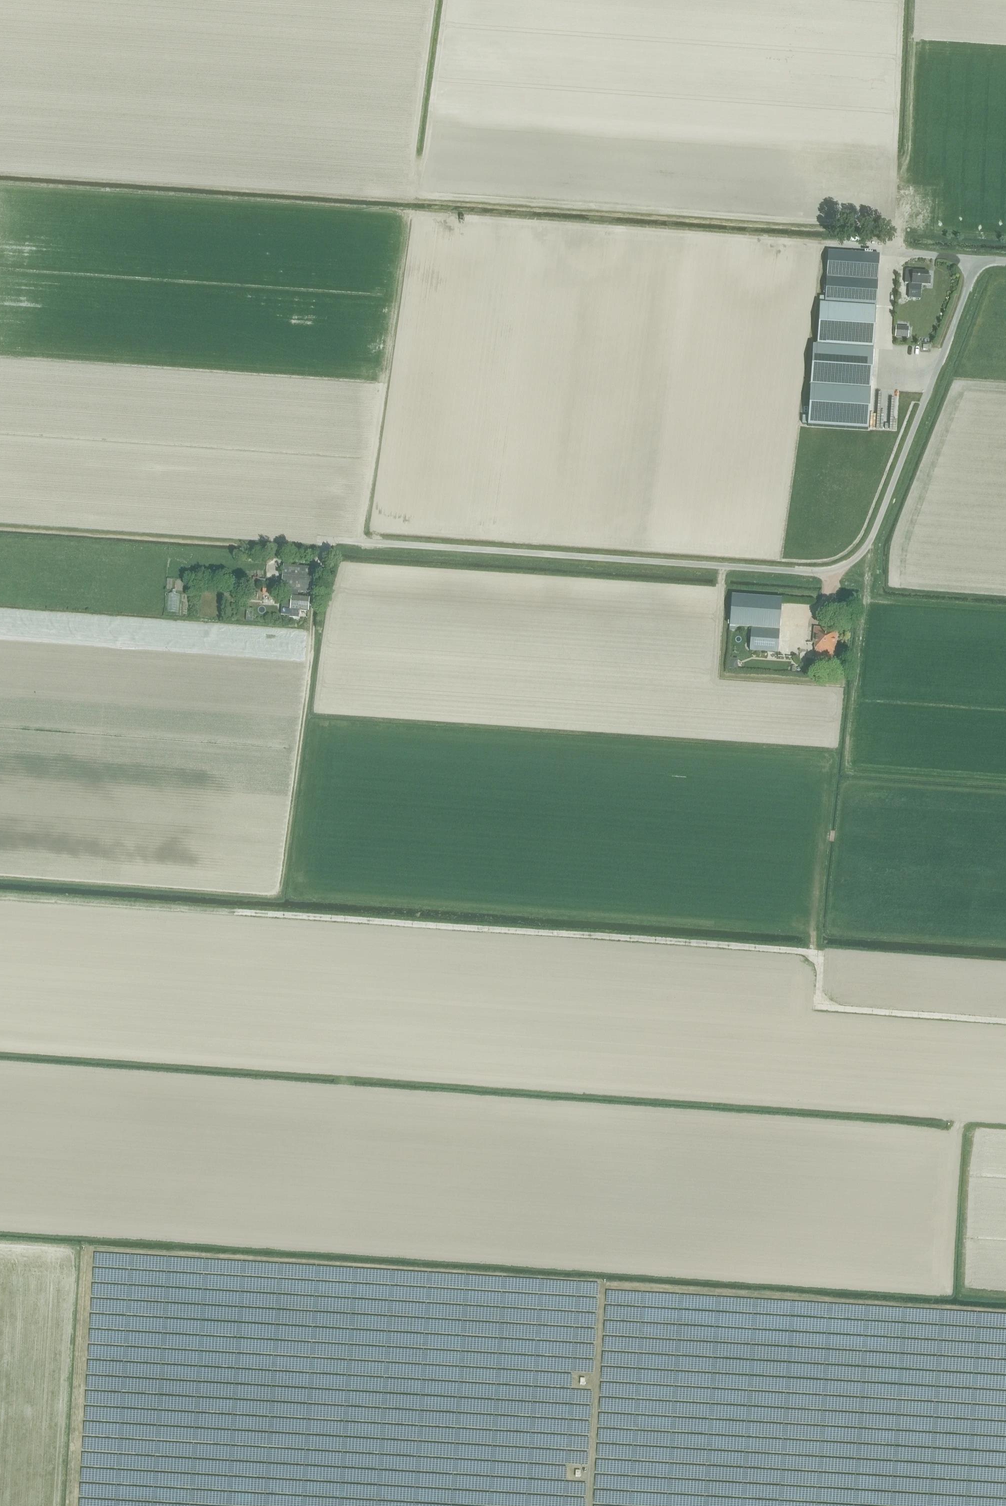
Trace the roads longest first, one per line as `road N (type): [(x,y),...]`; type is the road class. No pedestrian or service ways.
road 1 (track): [(1005,1021),(827,1008),(819,1002),(820,961),(812,952),(251,914)]
road 2 (track): [(589,1505),(603,1288)]

